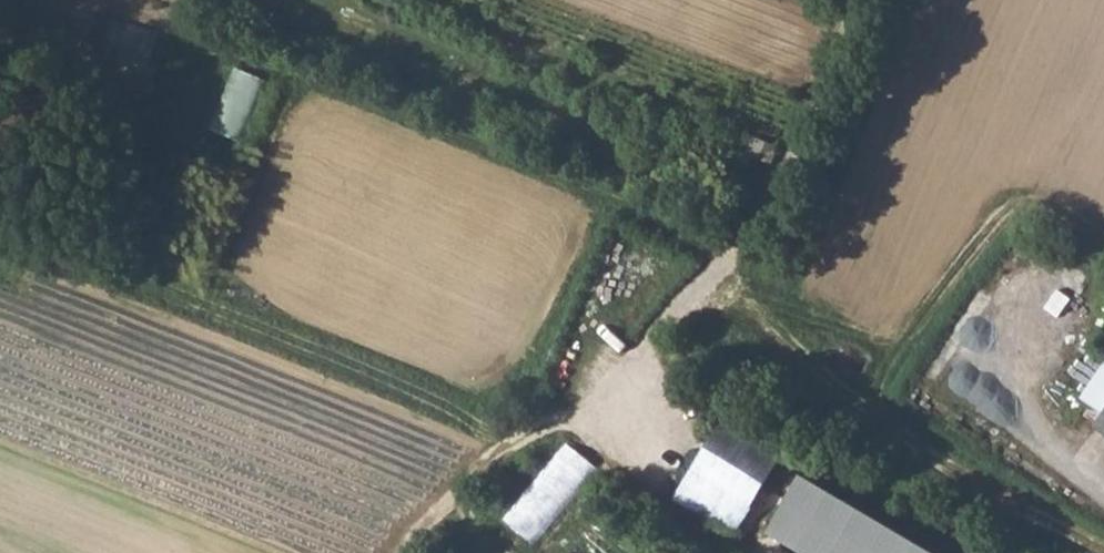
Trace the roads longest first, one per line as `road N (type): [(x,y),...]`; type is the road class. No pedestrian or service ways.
road 1 (track): [(873,0),(787,192),(642,352),(435,552)]

